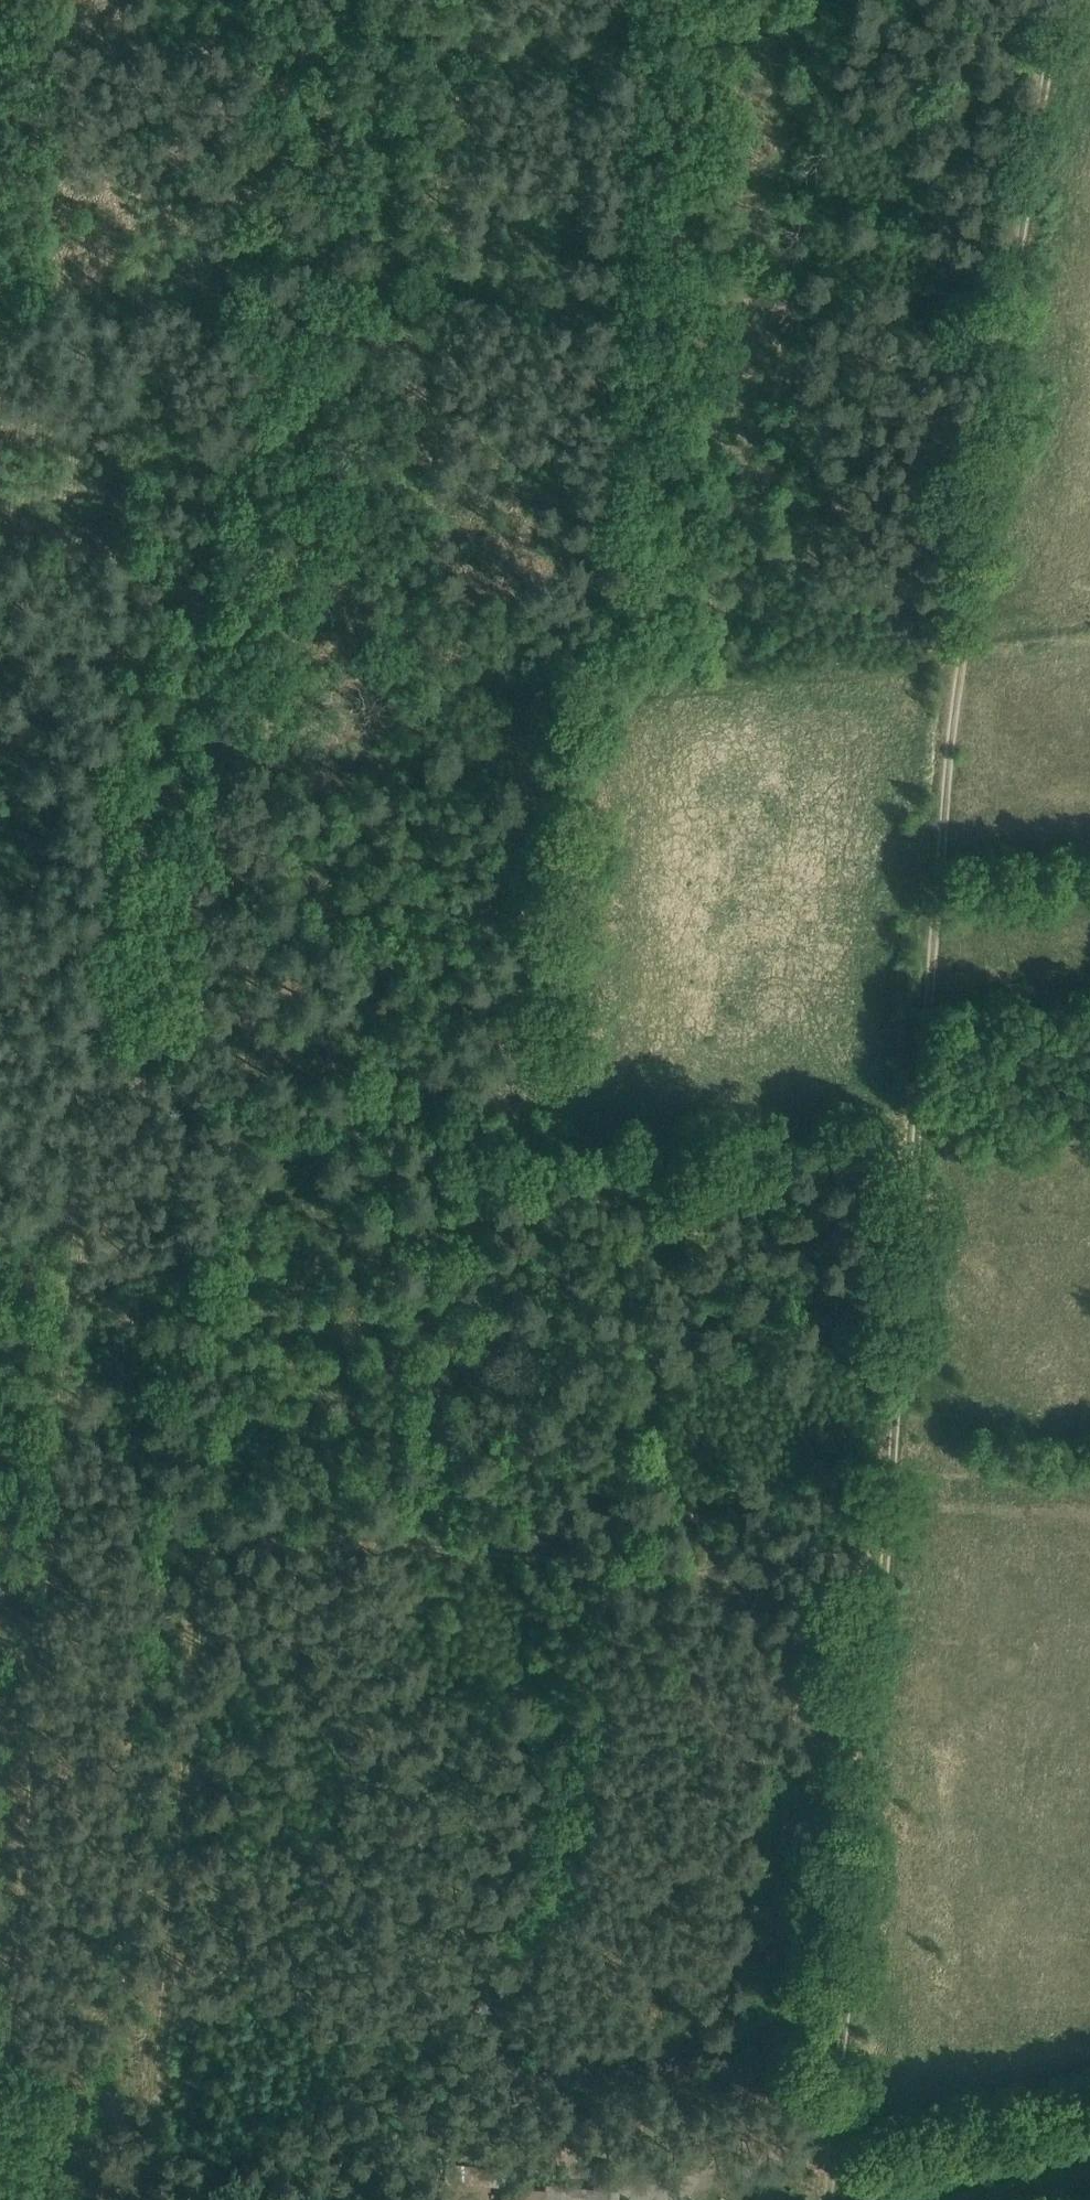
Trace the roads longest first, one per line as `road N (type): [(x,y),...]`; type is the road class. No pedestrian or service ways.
road 1 (track): [(883,1578),(1037,0)]
road 2 (track): [(883,1578),(838,2146)]

